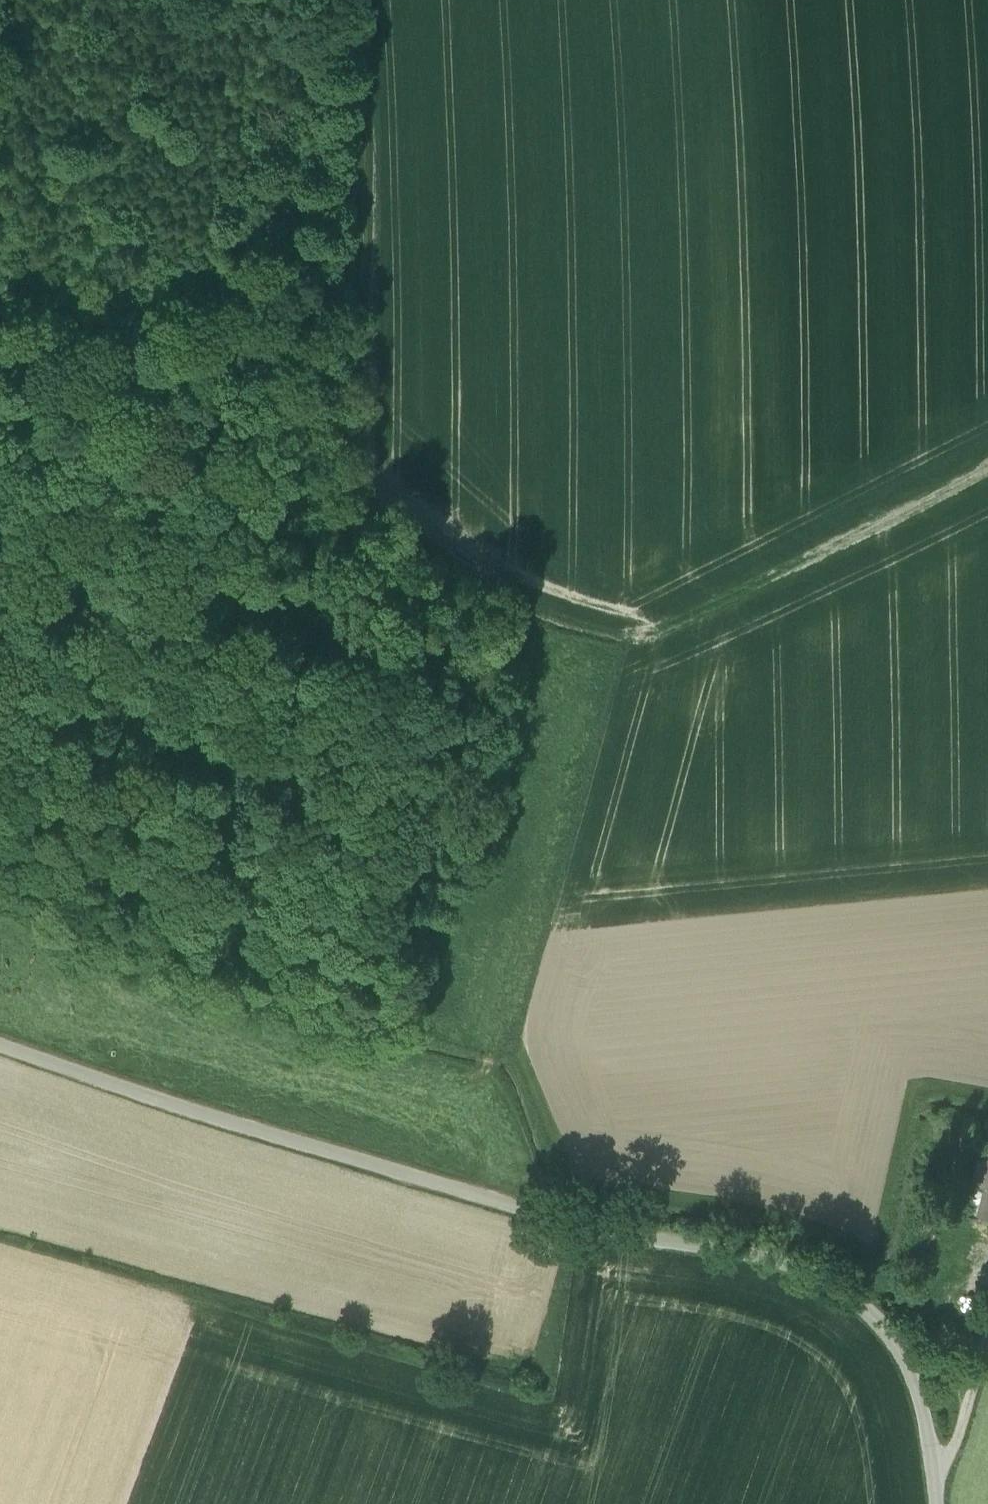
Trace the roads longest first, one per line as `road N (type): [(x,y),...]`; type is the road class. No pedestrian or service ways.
road 1 (unclassified): [(0,1043),(570,1224),(755,1254),(855,1295),(911,1342),(935,1503)]
road 2 (track): [(987,468),(618,649)]

